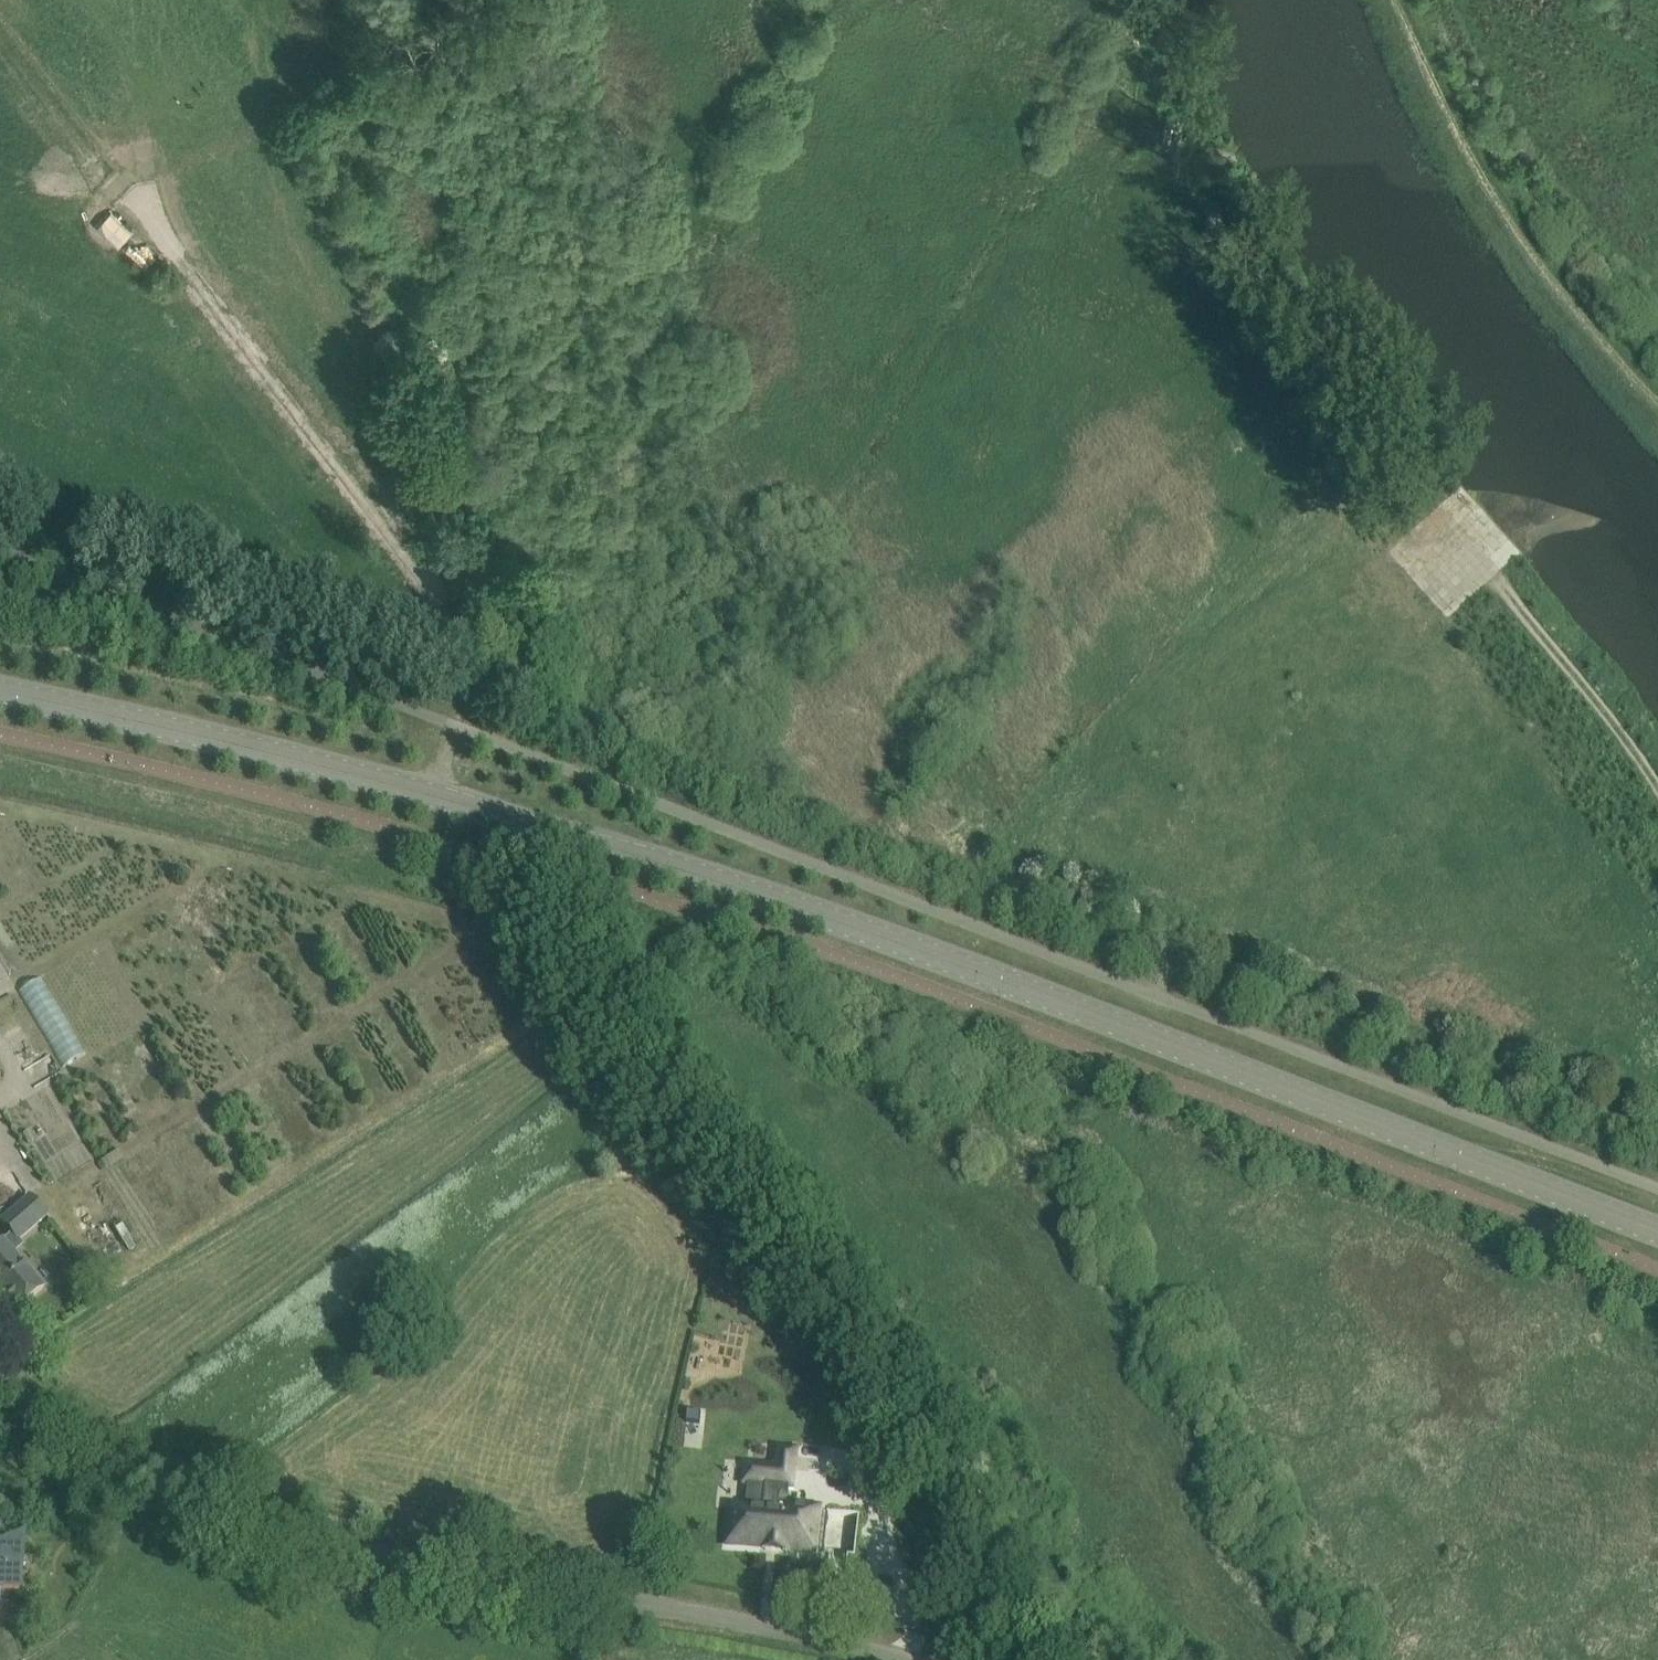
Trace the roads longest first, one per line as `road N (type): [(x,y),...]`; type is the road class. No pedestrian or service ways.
road 1 (secondary): [(1657,1232),(971,966),(686,870),(148,719),(0,690)]
road 2 (unclassified): [(934,1659),(900,1644),(281,1533),(148,1487),(0,1380)]

